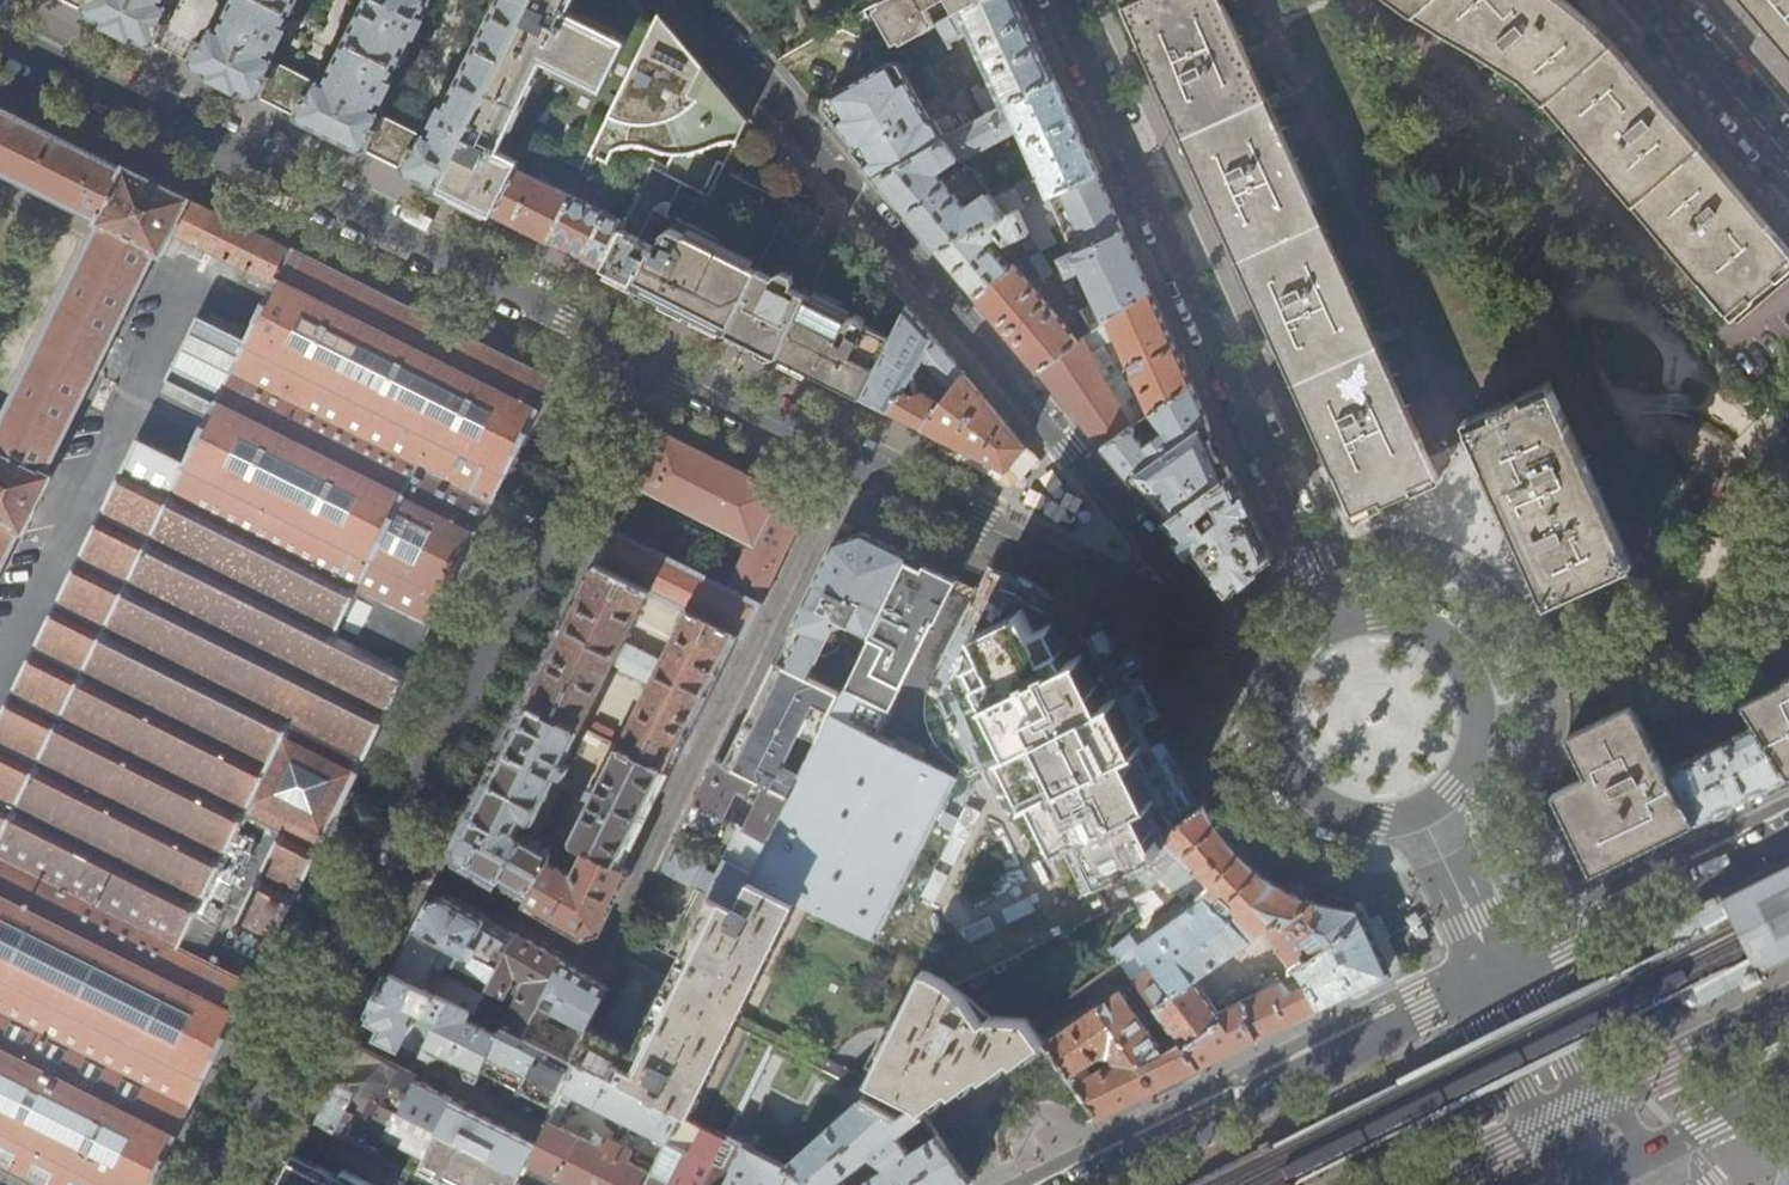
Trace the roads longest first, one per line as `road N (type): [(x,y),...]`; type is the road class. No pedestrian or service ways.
road 1 (residential): [(216,1184),(634,351)]
road 2 (residential): [(1228,646),(687,0)]
road 3 (residential): [(0,33),(634,351)]
road 4 (residential): [(1060,0),(1340,623)]
road 5 (residential): [(634,351),(1228,646)]
road 6 (primary): [(1500,975),(1070,1184)]
road 7 (primary): [(1788,829),(1500,975)]
road 8 (residential): [(1421,810),(1451,788),(1475,739),(1469,679),(1453,653),(1402,620),(1340,623)]
road 9 (residential): [(1283,673),(1274,735),(1303,791),(1359,819),(1421,810)]
road 10 (residential): [(1652,1155),(1543,1002),(1500,975)]
road 11 (residential): [(1500,975),(1490,1028),(1586,1183)]
road 12 (residential): [(1655,0),(1788,157)]
road 13 (residential): [(1500,975),(1421,810)]
road 14 (primary): [(1652,1155),(1788,1084)]

